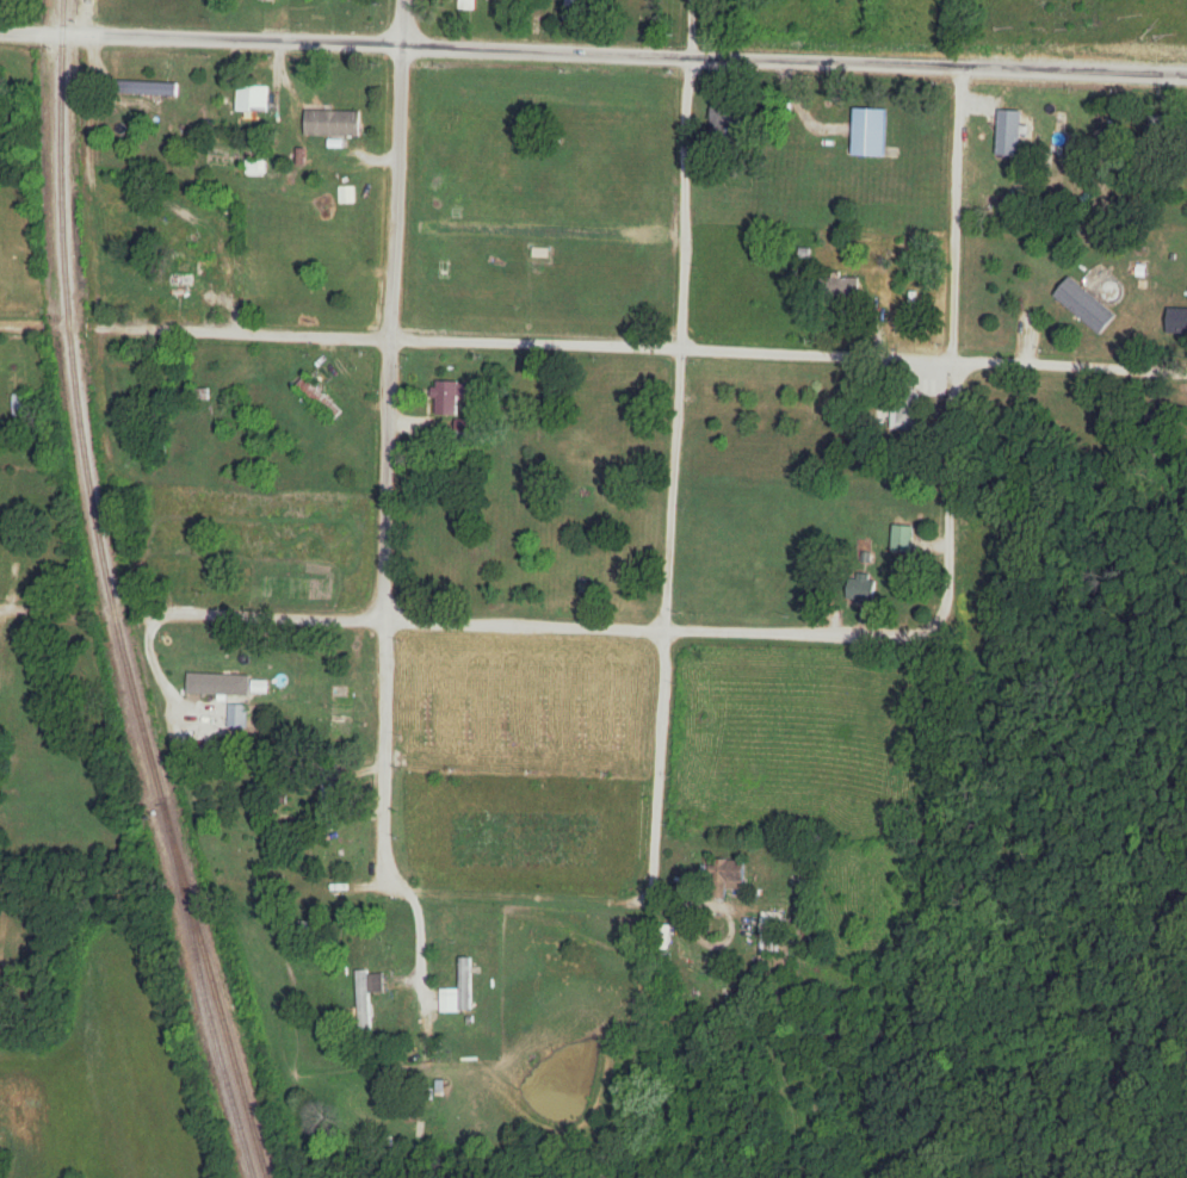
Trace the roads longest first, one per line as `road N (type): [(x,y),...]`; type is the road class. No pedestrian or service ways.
road 1 (residential): [(1186,74),(0,32)]
road 2 (residential): [(1186,368),(81,327)]
road 3 (residential): [(649,904),(686,266),(691,0)]
road 4 (residential): [(383,875),(385,397),(405,0)]
road 5 (residential): [(933,631),(667,631),(146,613)]
road 6 (residential): [(933,631),(946,616),(957,417),(958,66)]
road 7 (residential): [(122,889),(0,885)]

